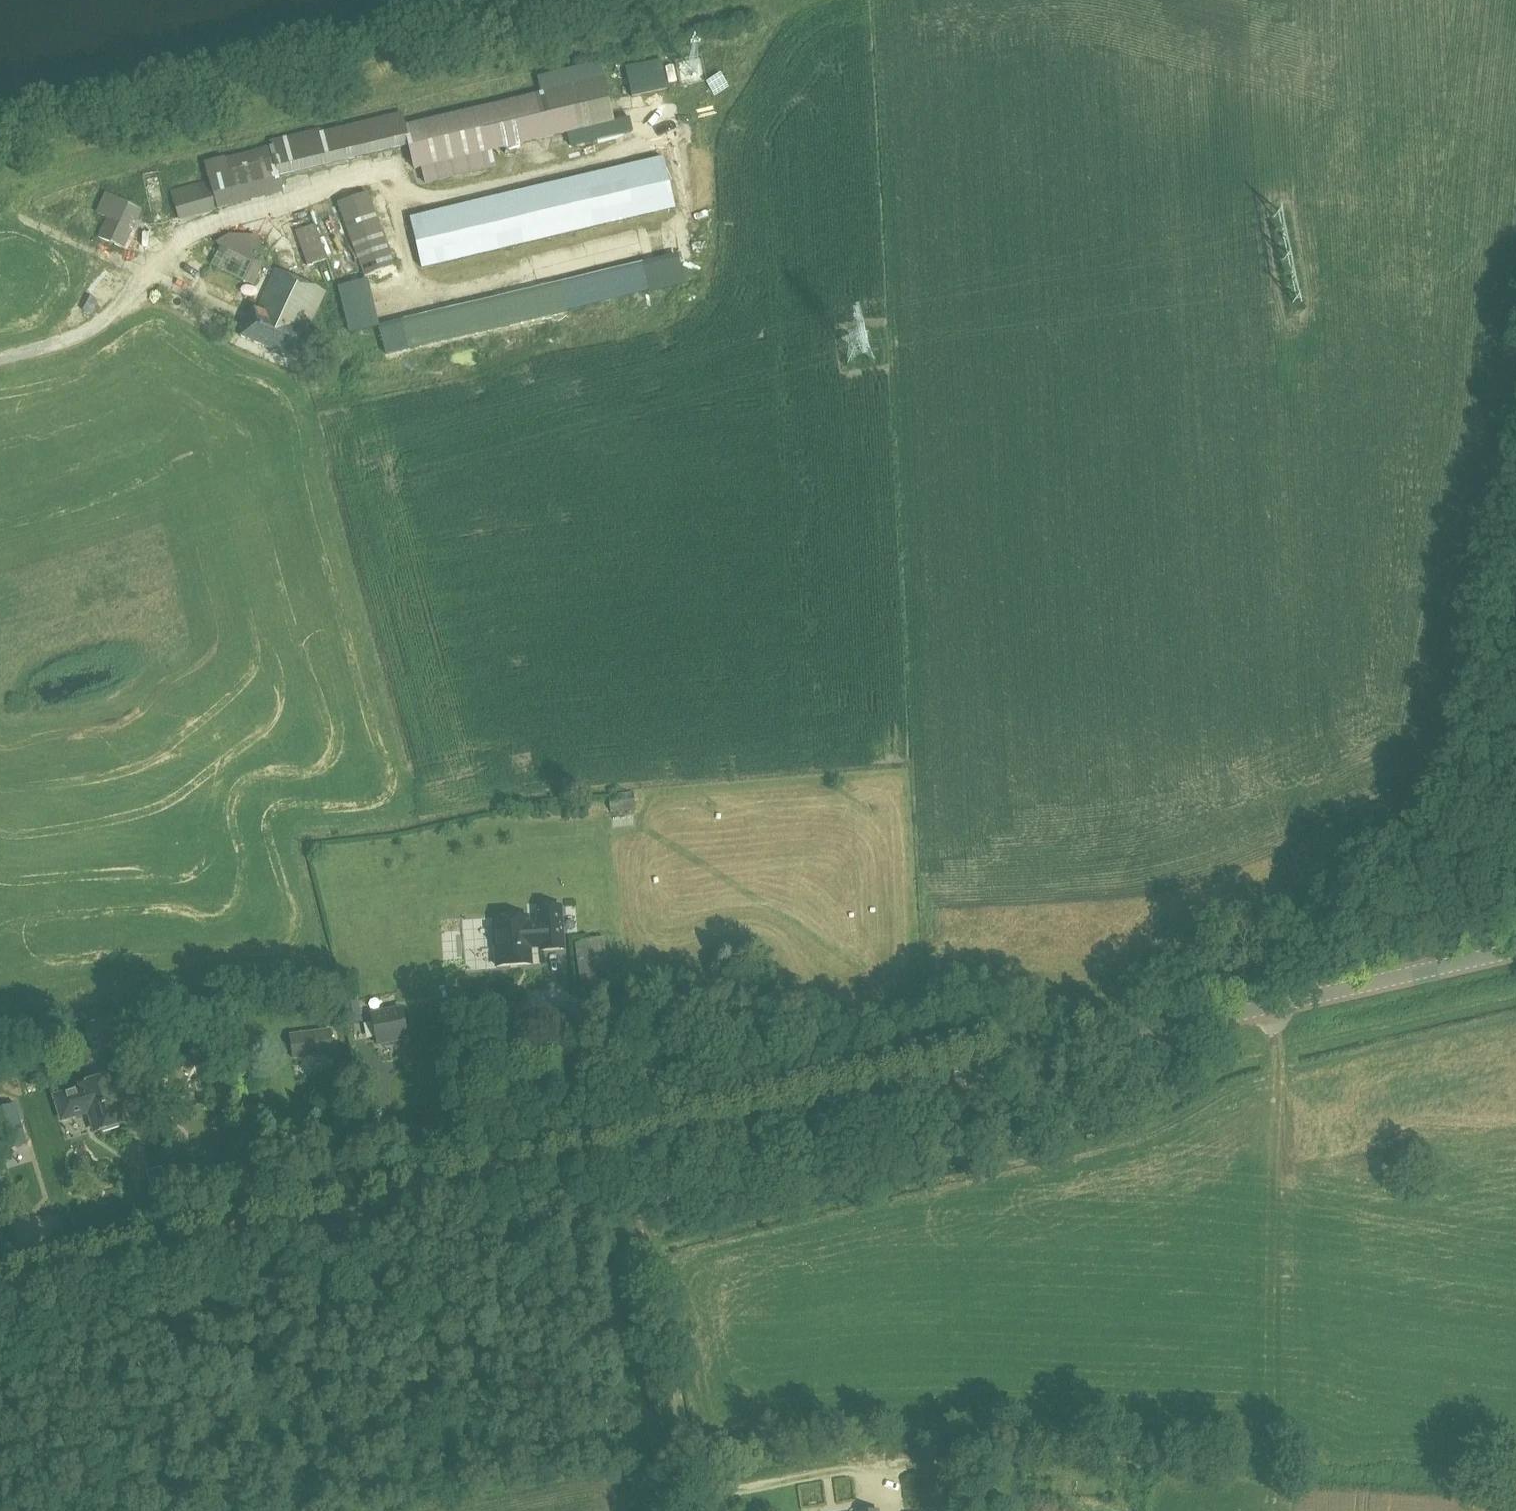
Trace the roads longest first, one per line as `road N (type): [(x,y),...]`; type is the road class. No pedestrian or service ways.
road 1 (secondary): [(0,1296),(1515,952)]

